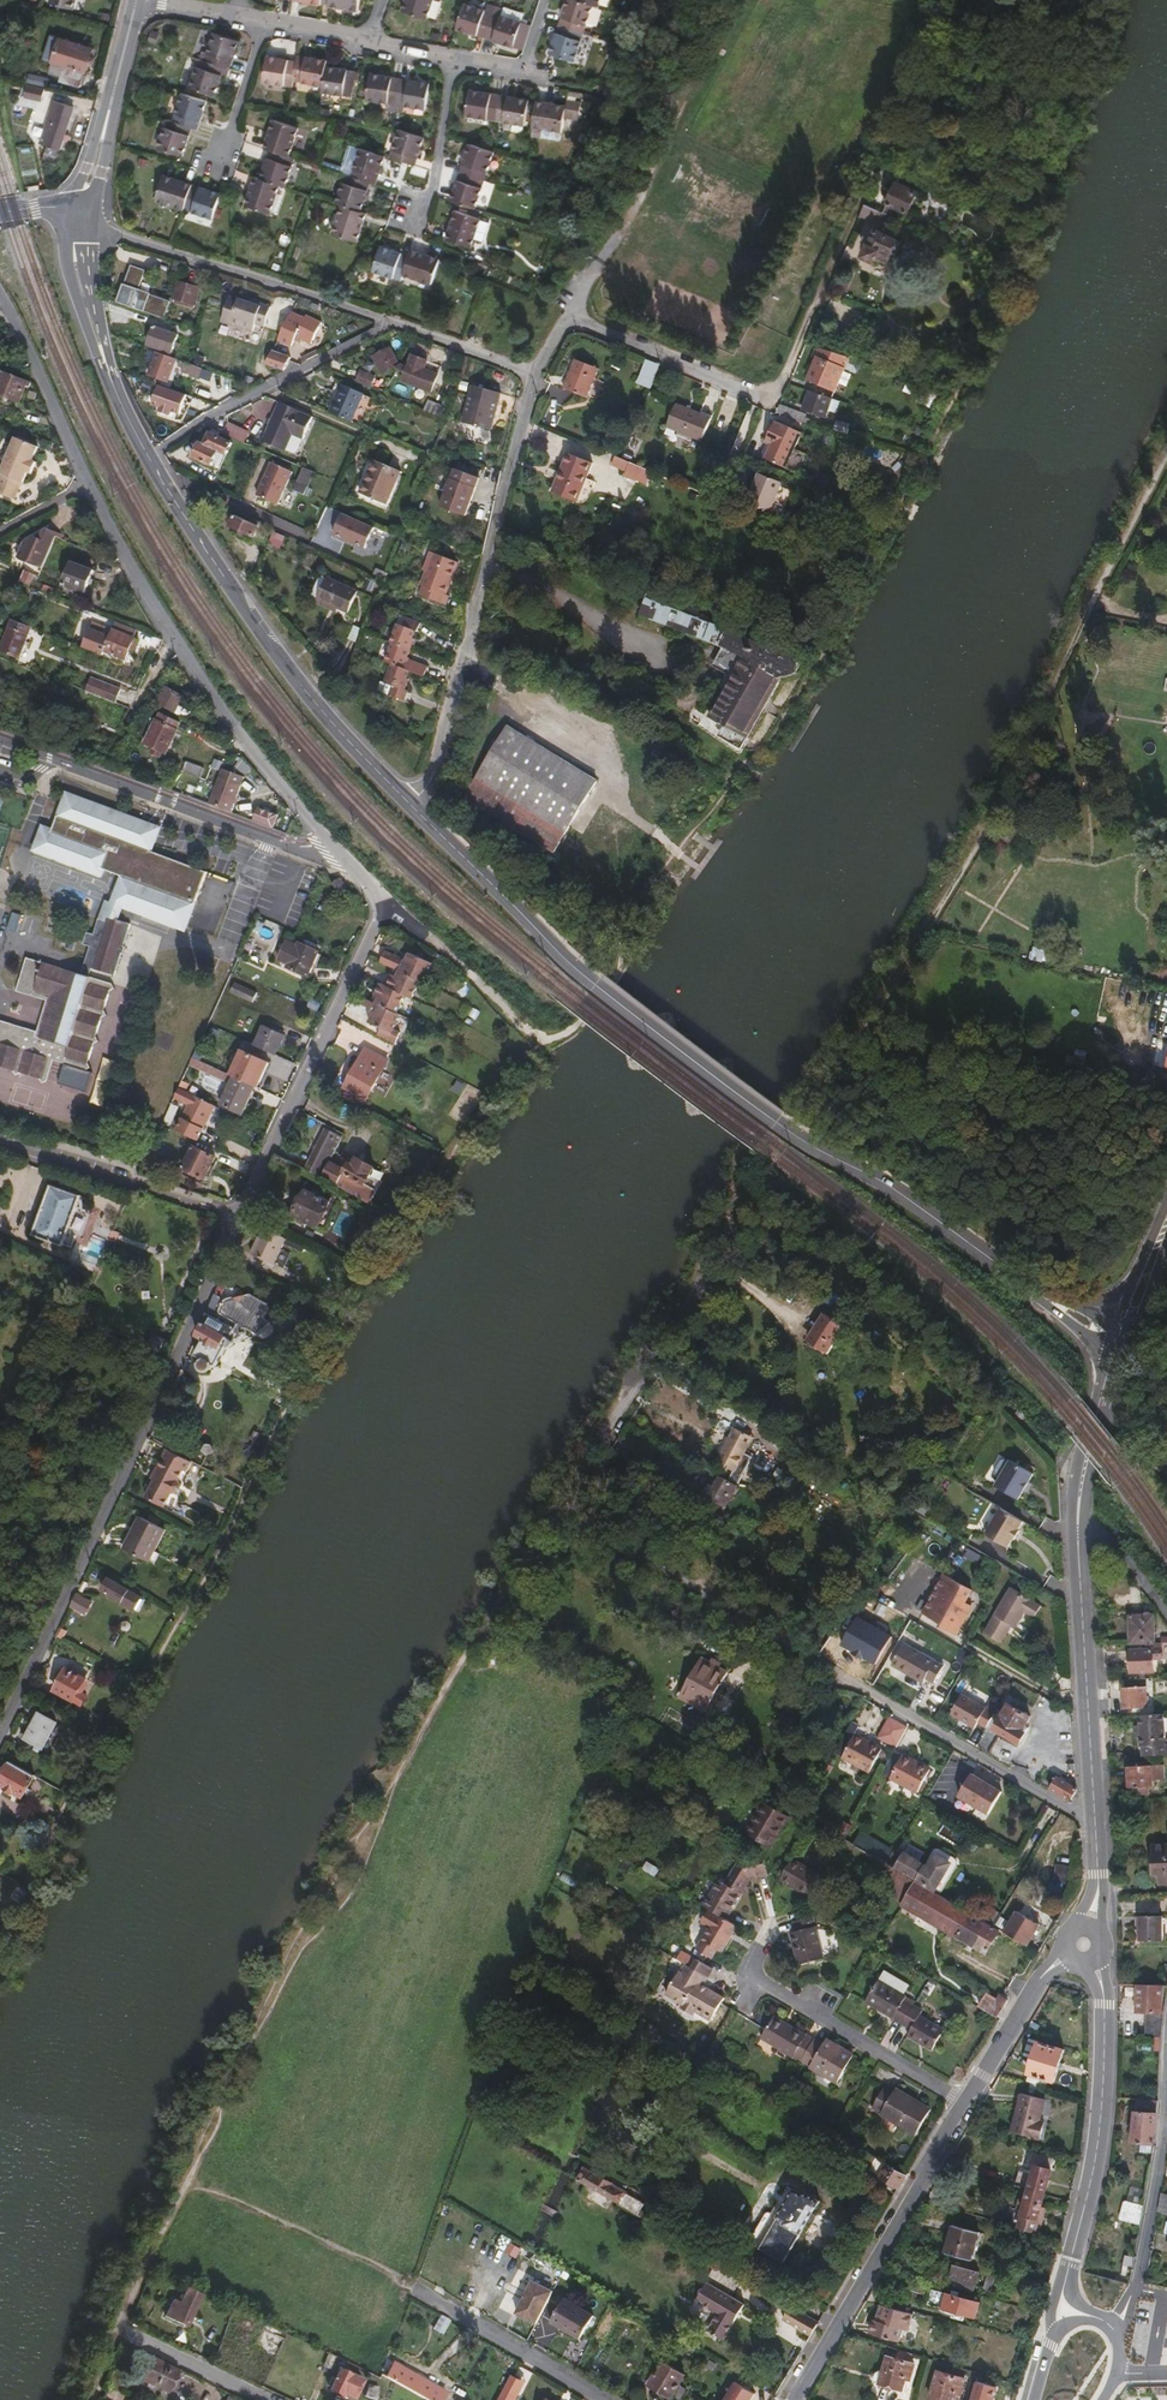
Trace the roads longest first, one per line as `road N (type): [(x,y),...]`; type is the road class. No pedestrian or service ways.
road 1 (track): [(746,1188),(781,1108),(795,1091),(834,1095),(975,870),(1166,465)]
road 2 (residential): [(238,1219),(0,1743)]
road 3 (unclassified): [(1047,1299),(819,1150),(593,984)]
road 4 (residential): [(361,871),(298,809),(231,723),(87,486)]
road 5 (residential): [(409,808),(441,754),(541,372)]
road 6 (residential): [(409,808),(298,687),(147,454)]
road 7 (residential): [(141,0),(544,77)]
road 8 (residential): [(238,1219),(382,917),(361,871)]
road 9 (residential): [(361,871),(0,739)]
road 10 (primary): [(1098,1873),(1078,1520)]
road 11 (unclassified): [(790,2399),(965,2103)]
road 12 (residential): [(74,217),(120,241),(382,322)]
road 13 (primary): [(1098,1960),(1105,2061),(1095,2163),(1072,2257)]
road 14 (residential): [(965,2103),(755,1979),(754,1961),(771,1931)]
road 15 (residential): [(1116,2329),(1136,2288),(1162,2143),(1166,2051)]
road 16 (residential): [(147,454),(382,322)]
road 17 (residential): [(593,984),(409,808)]
road 18 (residential): [(0,1144),(238,1219)]
road 19 (residential): [(147,454),(108,369),(74,217)]
road 20 (residential): [(415,2282),(608,2399)]
road 21 (residential): [(87,486),(0,298)]
road 22 (unclassified): [(965,2103),(1041,1978),(1066,1957)]
road 23 (residential): [(120,2326),(272,2399)]
road 24 (residential): [(382,322),(541,372)]
road 25 (primary): [(1078,1520),(1110,1360)]
road 26 (residential): [(102,139),(137,0)]
road 27 (residential): [(1166,1613),(1121,1545),(1078,1520)]

